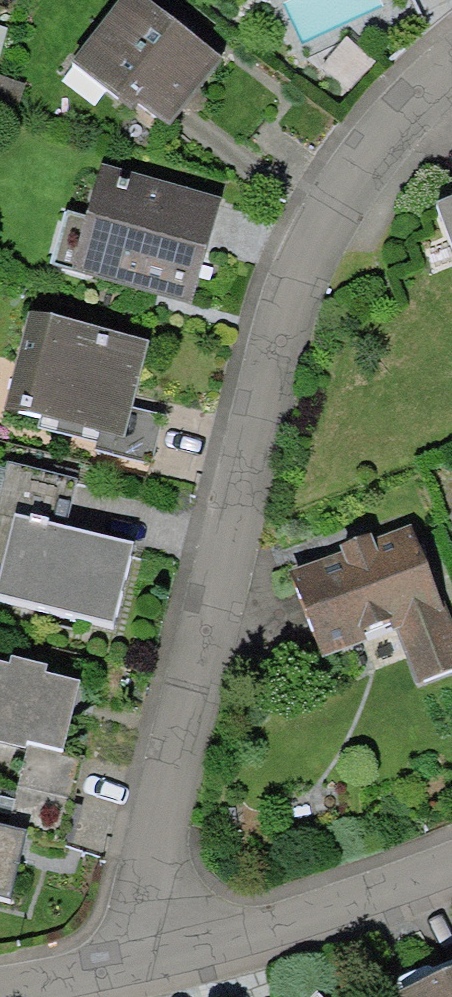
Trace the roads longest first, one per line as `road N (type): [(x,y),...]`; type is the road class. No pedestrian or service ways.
road 1 (residential): [(451,63),(376,131),(325,210),(287,292),(224,537),(148,972)]
road 2 (residential): [(451,857),(148,972)]
road 3 (residential): [(148,972),(19,996)]

